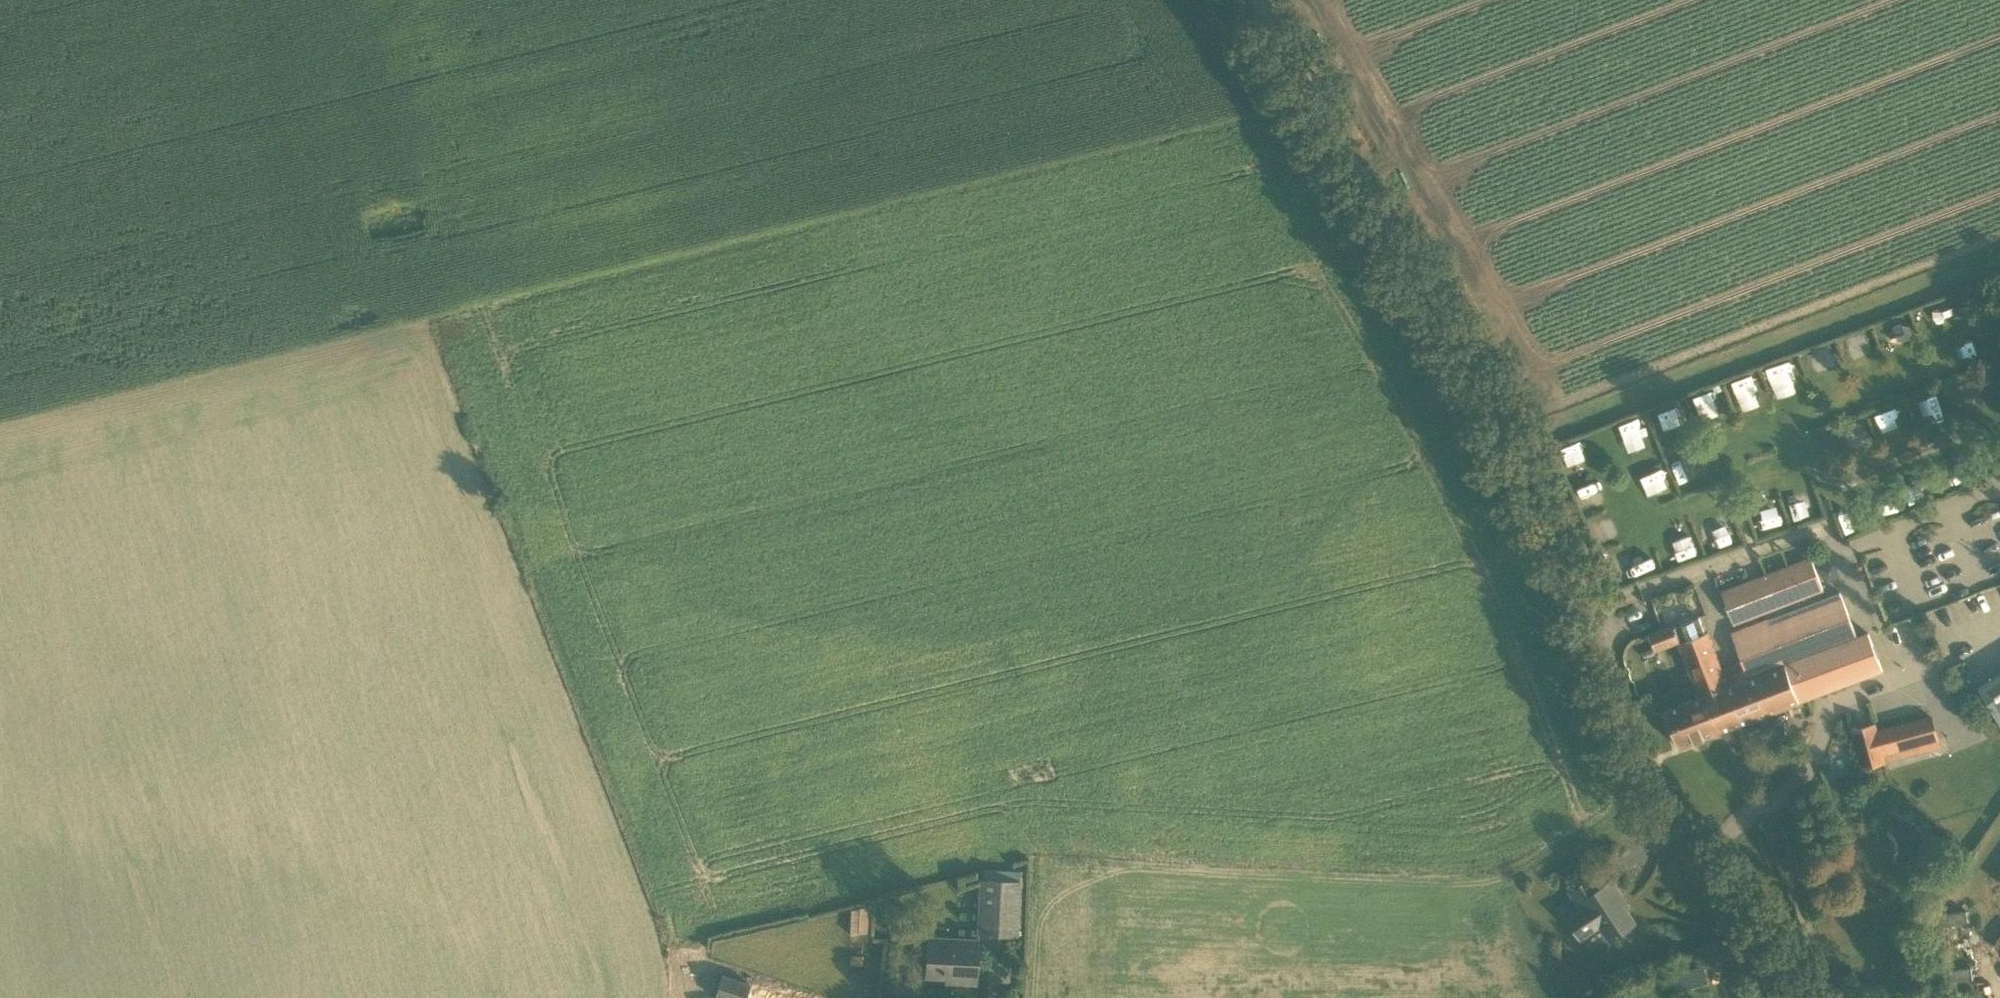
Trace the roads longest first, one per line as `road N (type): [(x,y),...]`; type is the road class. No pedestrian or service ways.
road 1 (unclassified): [(1798,997),(1673,816),(1574,564),(1505,425),(1256,0)]

